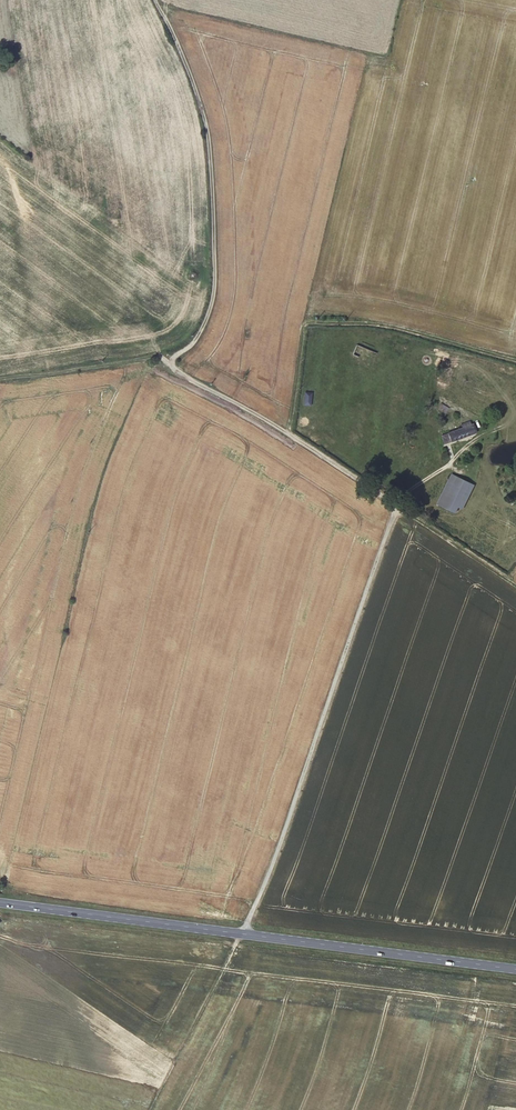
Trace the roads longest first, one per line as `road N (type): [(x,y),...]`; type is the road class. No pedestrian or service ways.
road 1 (unclassified): [(240,934),(289,820),(397,501)]
road 2 (track): [(515,587),(397,501),(177,372),(172,361)]
road 3 (track): [(172,361),(209,315),(213,222),(205,122),(155,0)]
road 4 (track): [(287,433),(307,323),(386,327),(515,360)]
road 5 (primary): [(240,934),(515,969)]
road 6 (primary): [(0,904),(240,934)]
road 7 (track): [(144,1109),(240,934)]
road 8 (track): [(172,361),(0,378)]

